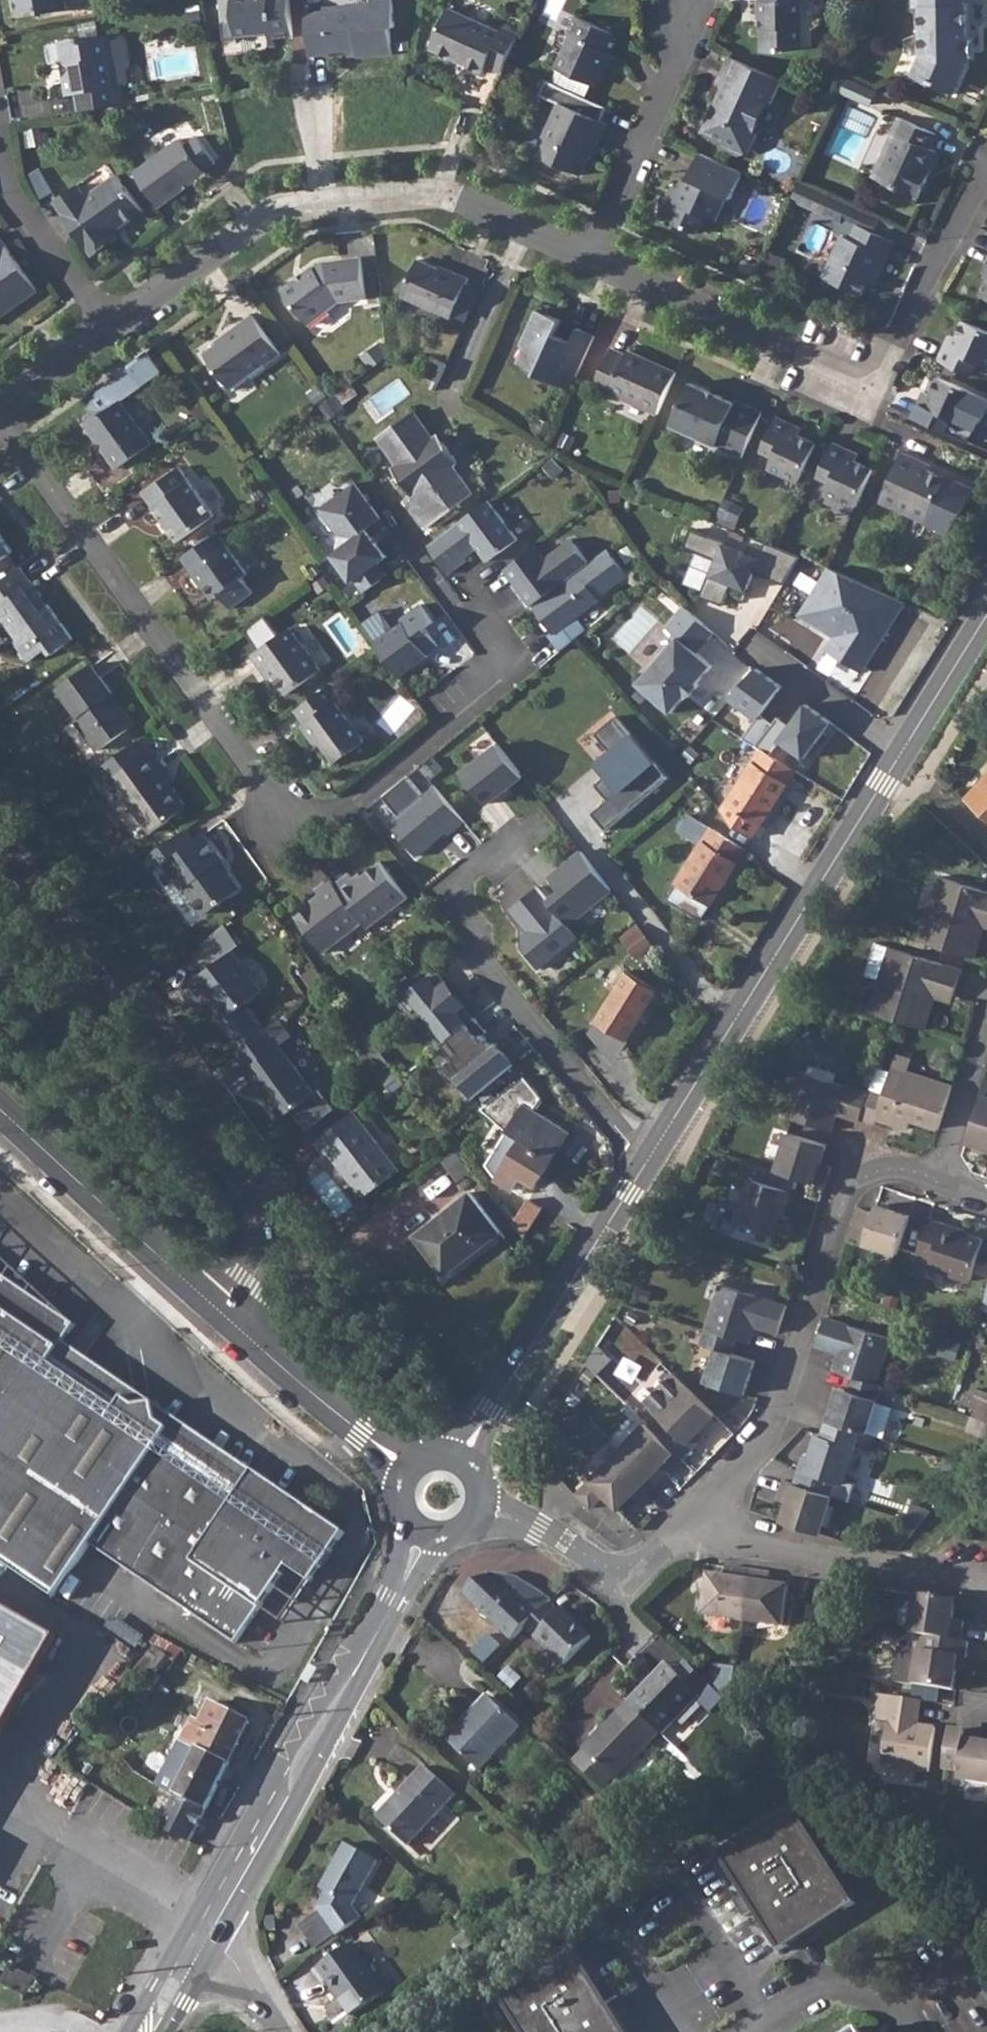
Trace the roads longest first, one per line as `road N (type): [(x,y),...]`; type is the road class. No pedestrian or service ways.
road 1 (residential): [(0,415),(305,842),(444,731),(511,664),(472,616)]
road 2 (tertiary): [(650,1165),(986,619)]
road 3 (residential): [(0,828),(264,1194),(261,1259),(223,1315)]
road 4 (residential): [(593,261),(869,396),(986,168)]
road 5 (residential): [(114,332),(274,217),(359,200),(461,203),(593,261)]
road 6 (tertiary): [(200,1941),(427,1535)]
road 7 (residential): [(650,1165),(446,899),(538,821)]
road 8 (residential): [(709,1512),(778,1419),(843,1195),(878,1168),(937,1180)]
road 9 (tertiary): [(461,1463),(650,1165)]
road 10 (residential): [(0,1108),(223,1315)]
road 11 (residential): [(709,1512),(777,1554),(969,1582),(986,1592)]
road 12 (residential): [(479,1511),(539,1529),(628,1575),(650,1568),(709,1512)]
road 13 (residential): [(593,261),(676,70),(680,20)]
road 14 (residential): [(223,1315),(409,1476)]
road 15 (residential): [(114,332),(7,192),(0,153)]
road 16 (residential): [(937,1180),(986,1023)]
road 17 (residential): [(0,413),(114,332)]
road 18 (residential): [(200,1941),(240,1970),(280,2031)]

